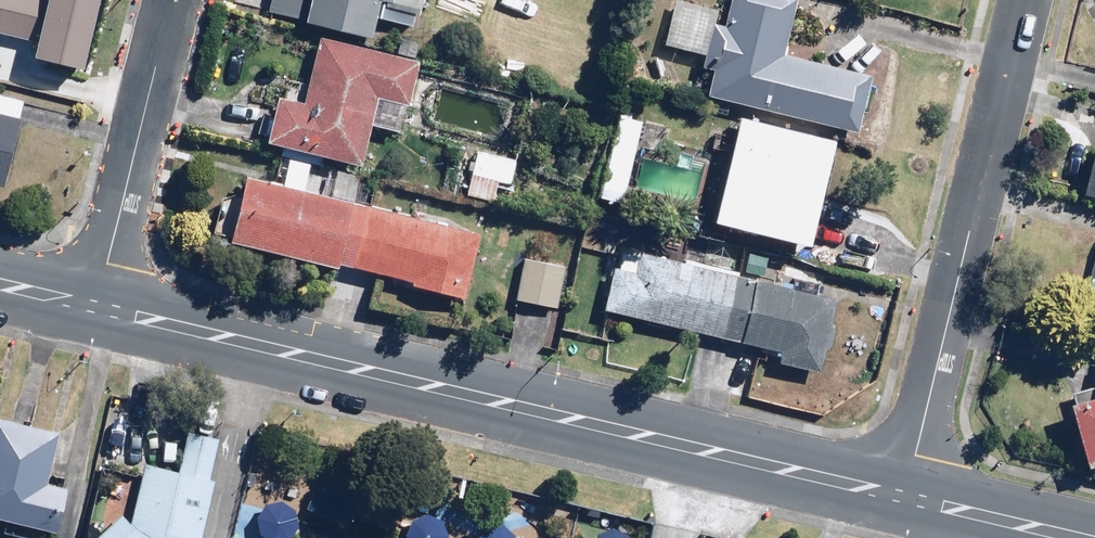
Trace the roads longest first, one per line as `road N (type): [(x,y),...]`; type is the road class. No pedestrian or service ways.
road 1 (tertiary): [(99,308),(913,499)]
road 2 (residential): [(1028,0),(913,499)]
road 3 (residential): [(99,308),(173,0)]
road 4 (tertiary): [(913,499),(1078,537)]

